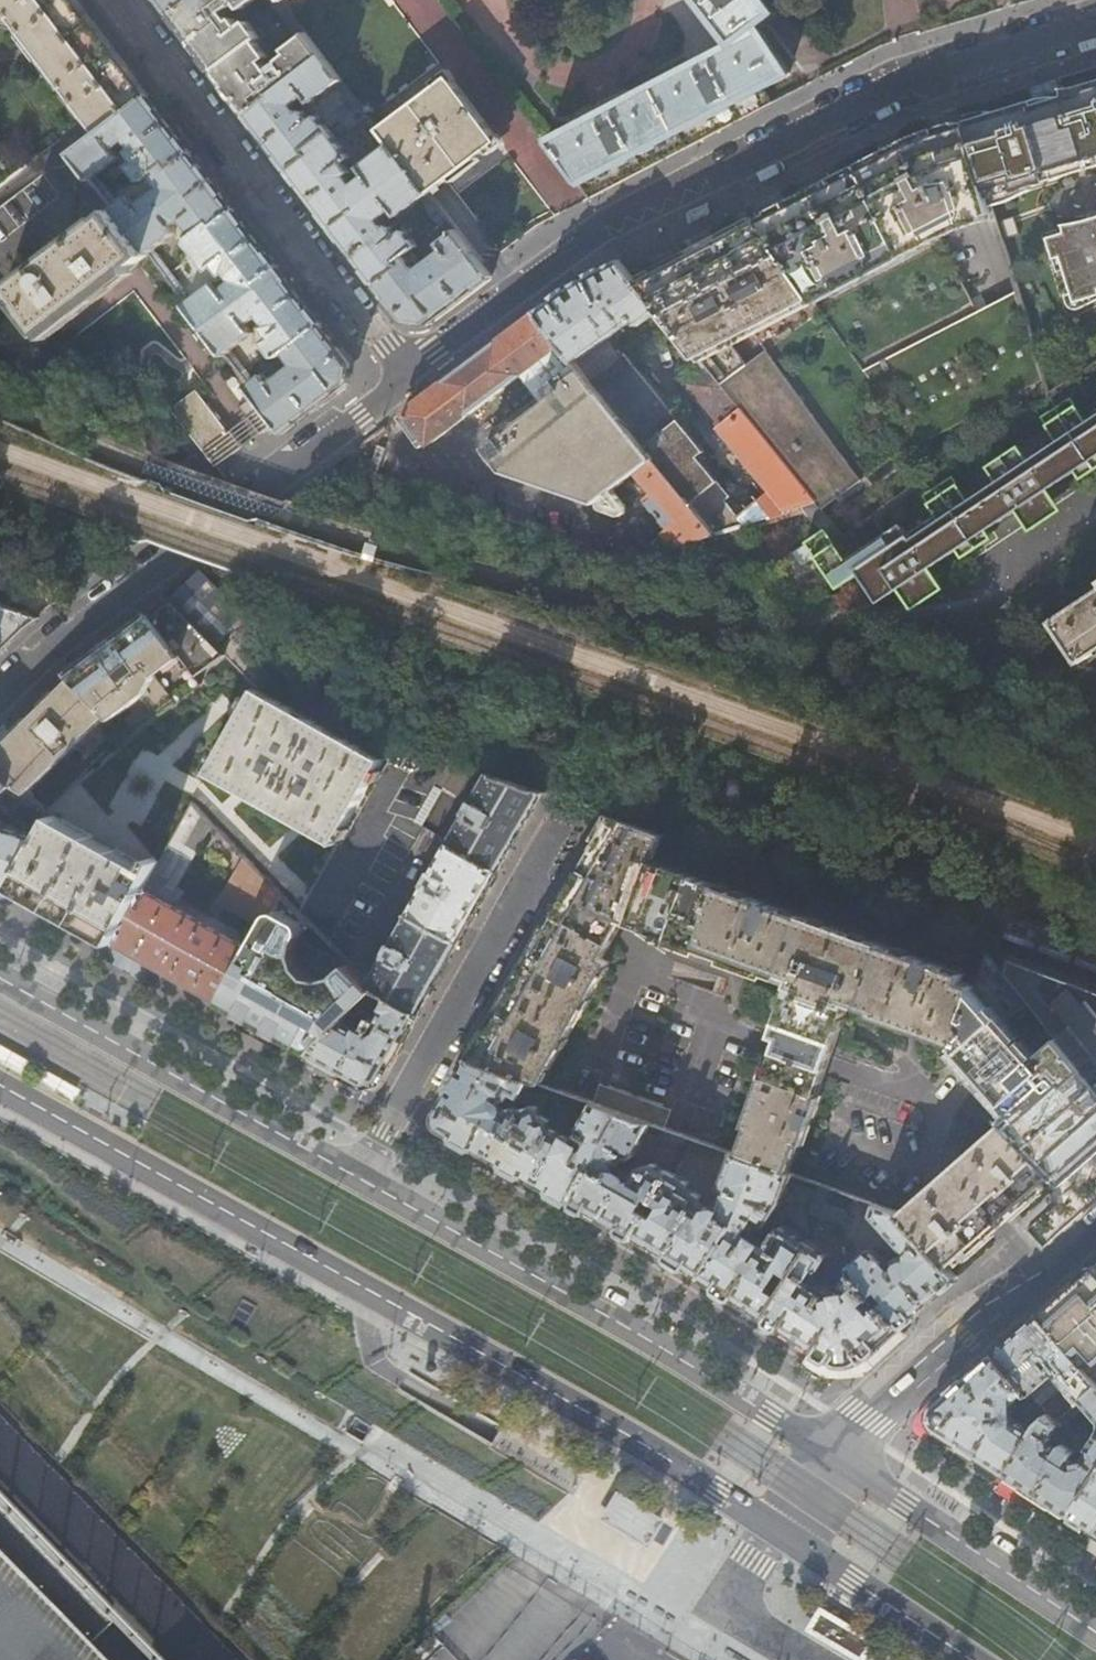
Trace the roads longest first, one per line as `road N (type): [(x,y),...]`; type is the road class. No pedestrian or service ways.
road 1 (primary): [(0,1088),(777,1530)]
road 2 (tertiary): [(411,375),(560,261),(896,86),(1095,23)]
road 3 (primary): [(838,1458),(357,1176)]
road 4 (tertiary): [(0,697),(62,636),(411,375)]
road 5 (residential): [(125,0),(411,375)]
road 6 (primary): [(357,1176),(0,978)]
road 7 (residential): [(357,1176),(562,826)]
road 8 (tertiary): [(1095,1221),(918,1375),(838,1458)]
road 9 (primary): [(1095,1634),(838,1458)]
road 10 (primary): [(777,1530),(969,1659)]

